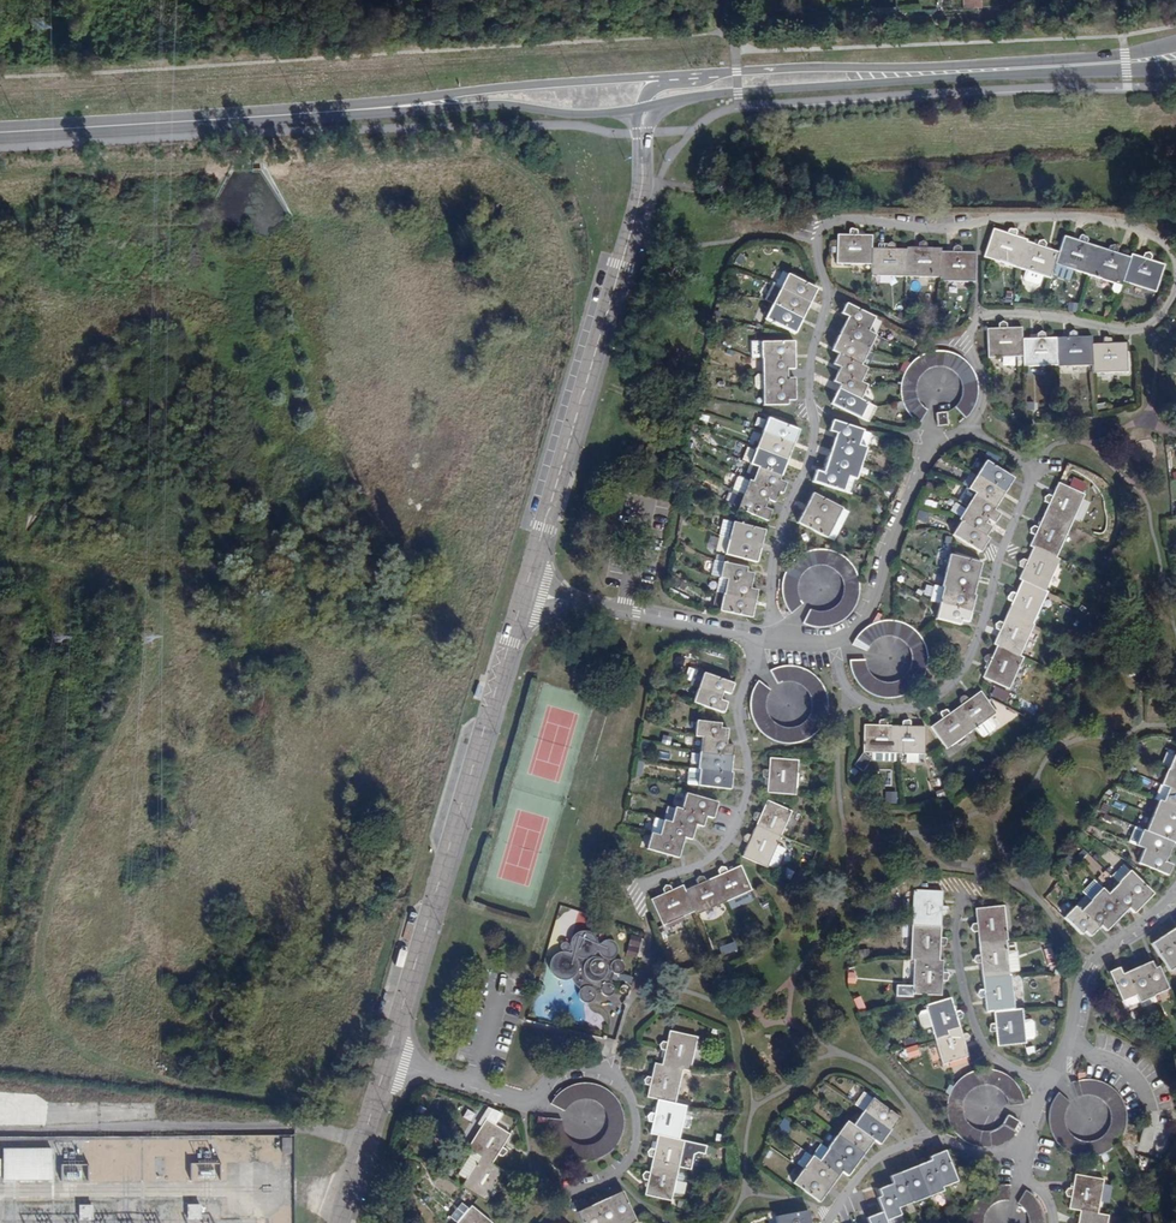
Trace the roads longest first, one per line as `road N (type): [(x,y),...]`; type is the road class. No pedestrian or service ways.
road 1 (residential): [(760,640),(775,537),(808,458),(809,352),(826,296),(814,237),(824,223),(944,230),(1066,217),(1111,223),(1168,249),(1171,294),(1149,328),(1011,313),(986,314),(969,326),(961,345),(983,386),(965,434)]
road 2 (tertiary): [(663,104),(738,93),(1175,69)]
road 3 (residential): [(524,596),(385,1062)]
road 4 (tertiary): [(724,73),(505,86),(241,119)]
road 5 (residential): [(385,1062),(524,1102),(564,1075),(587,1071),(618,1082),(634,1117),(628,1162),(586,1188),(532,1185),(515,1222)]
road 6 (residential): [(834,650),(845,695),(868,707),(919,705),(960,668),(1029,471),(965,434)]
road 7 (tertiary): [(1175,44),(1126,55),(724,73)]
road 8 (residential): [(642,163),(638,208),(524,596)]
road 9 (residential): [(654,983),(634,888),(691,867),(725,839),(745,779),(742,683),(760,640)]
road 10 (tertiary): [(241,119),(494,105),(580,115),(639,110)]
road 11 (residential): [(965,434),(925,442),(889,527),(874,589),(834,650)]
road 12 (tertiary): [(0,131),(241,119)]
road 13 (residential): [(524,596),(760,640)]
road 14 (residential): [(1175,893),(1087,969),(1044,1085)]
road 15 (residential): [(960,890),(954,954),(972,1025),(991,1058),(1044,1085)]
road 16 (residential): [(828,1222),(873,1164),(923,1139),(1021,1162)]
road 17 (residential): [(385,1062),(340,1222)]

